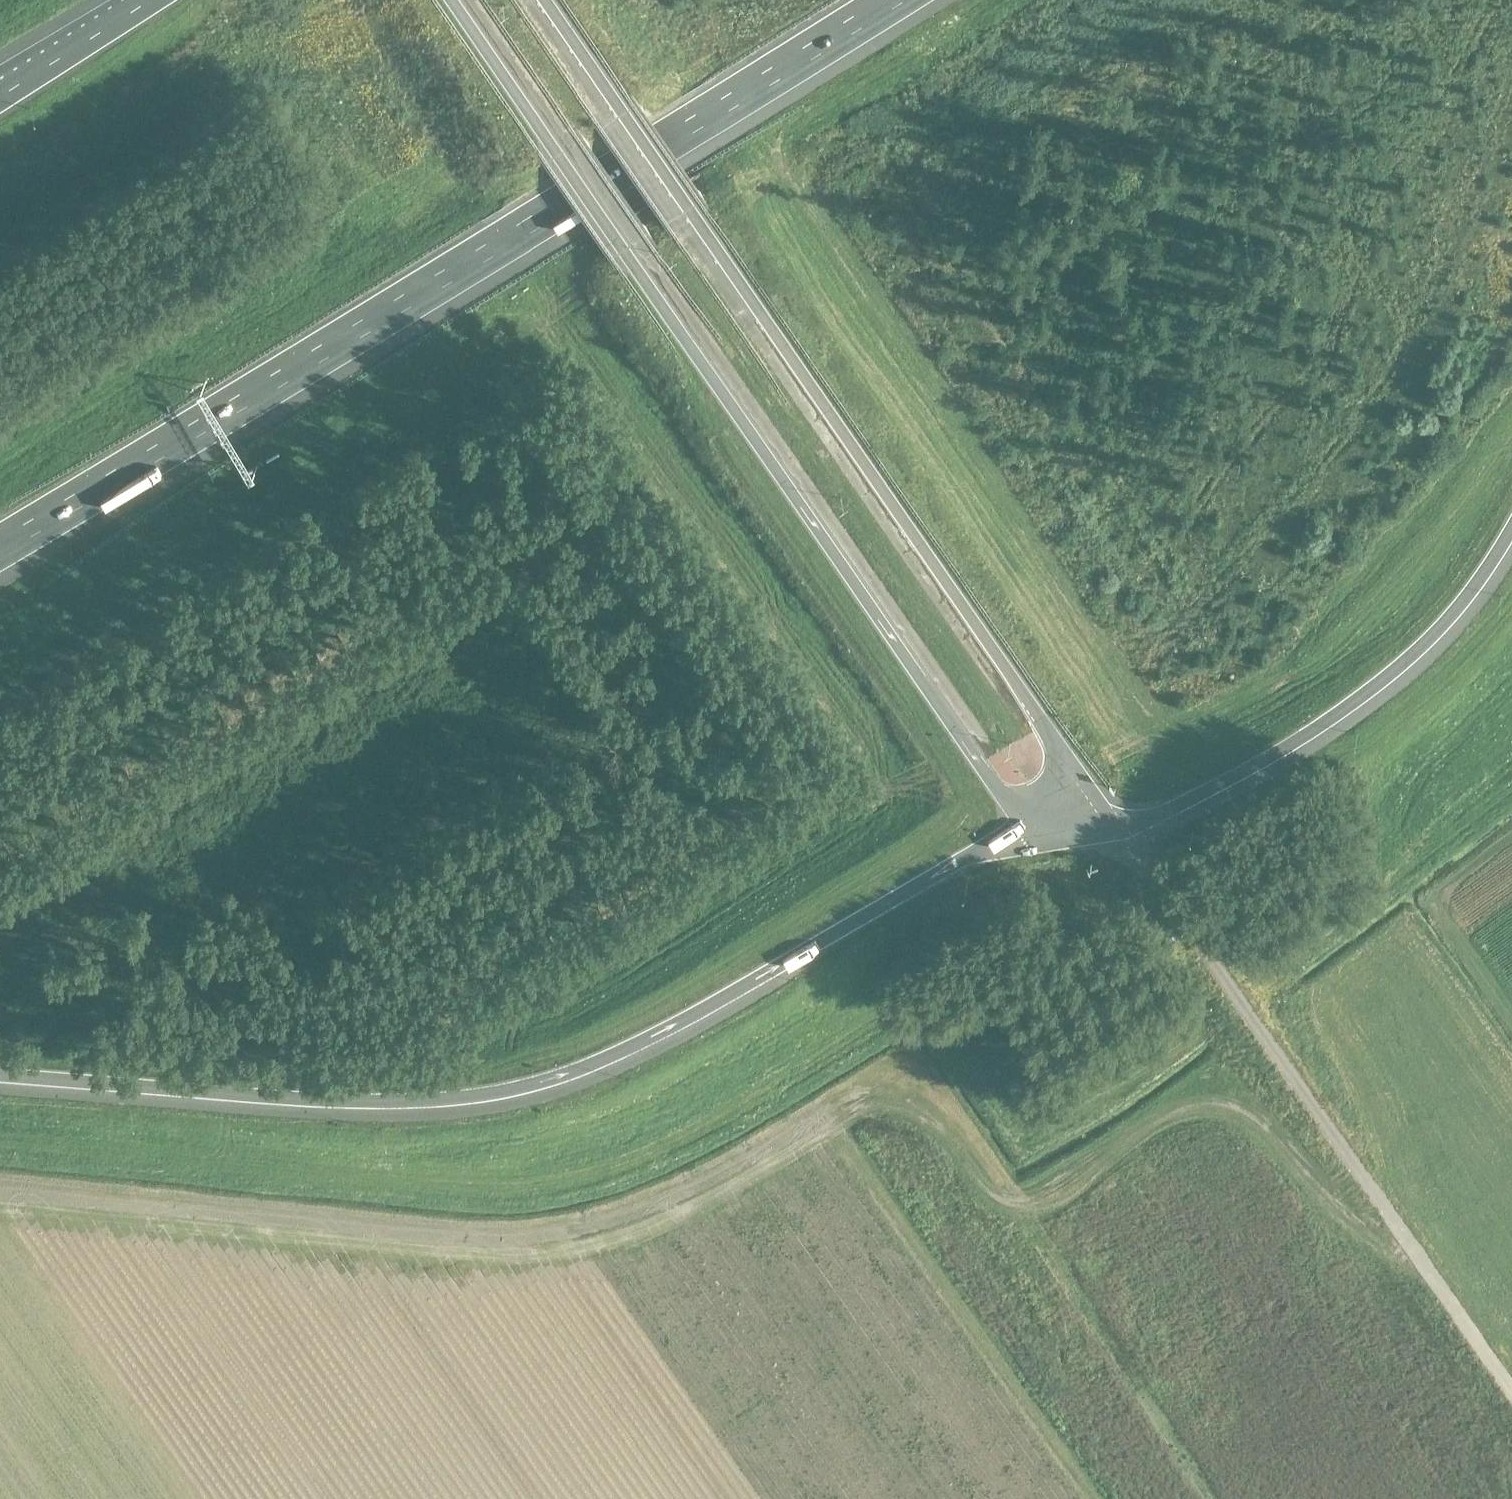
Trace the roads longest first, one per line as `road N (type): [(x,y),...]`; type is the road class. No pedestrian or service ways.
road 1 (motorway): [(0,1077),(394,1105),(546,1085),(708,1013),(1051,820)]
road 2 (motorway): [(0,547),(889,0)]
road 3 (trunk): [(460,0),(990,779),(1016,809),(1051,820)]
road 4 (trunk): [(1051,820),(1063,792),(1055,744),(545,0)]
road 5 (motorway): [(1051,820),(1120,830),(1293,751),(1384,687),(1462,615),(1511,543)]
road 6 (motorway): [(151,0),(0,97)]

